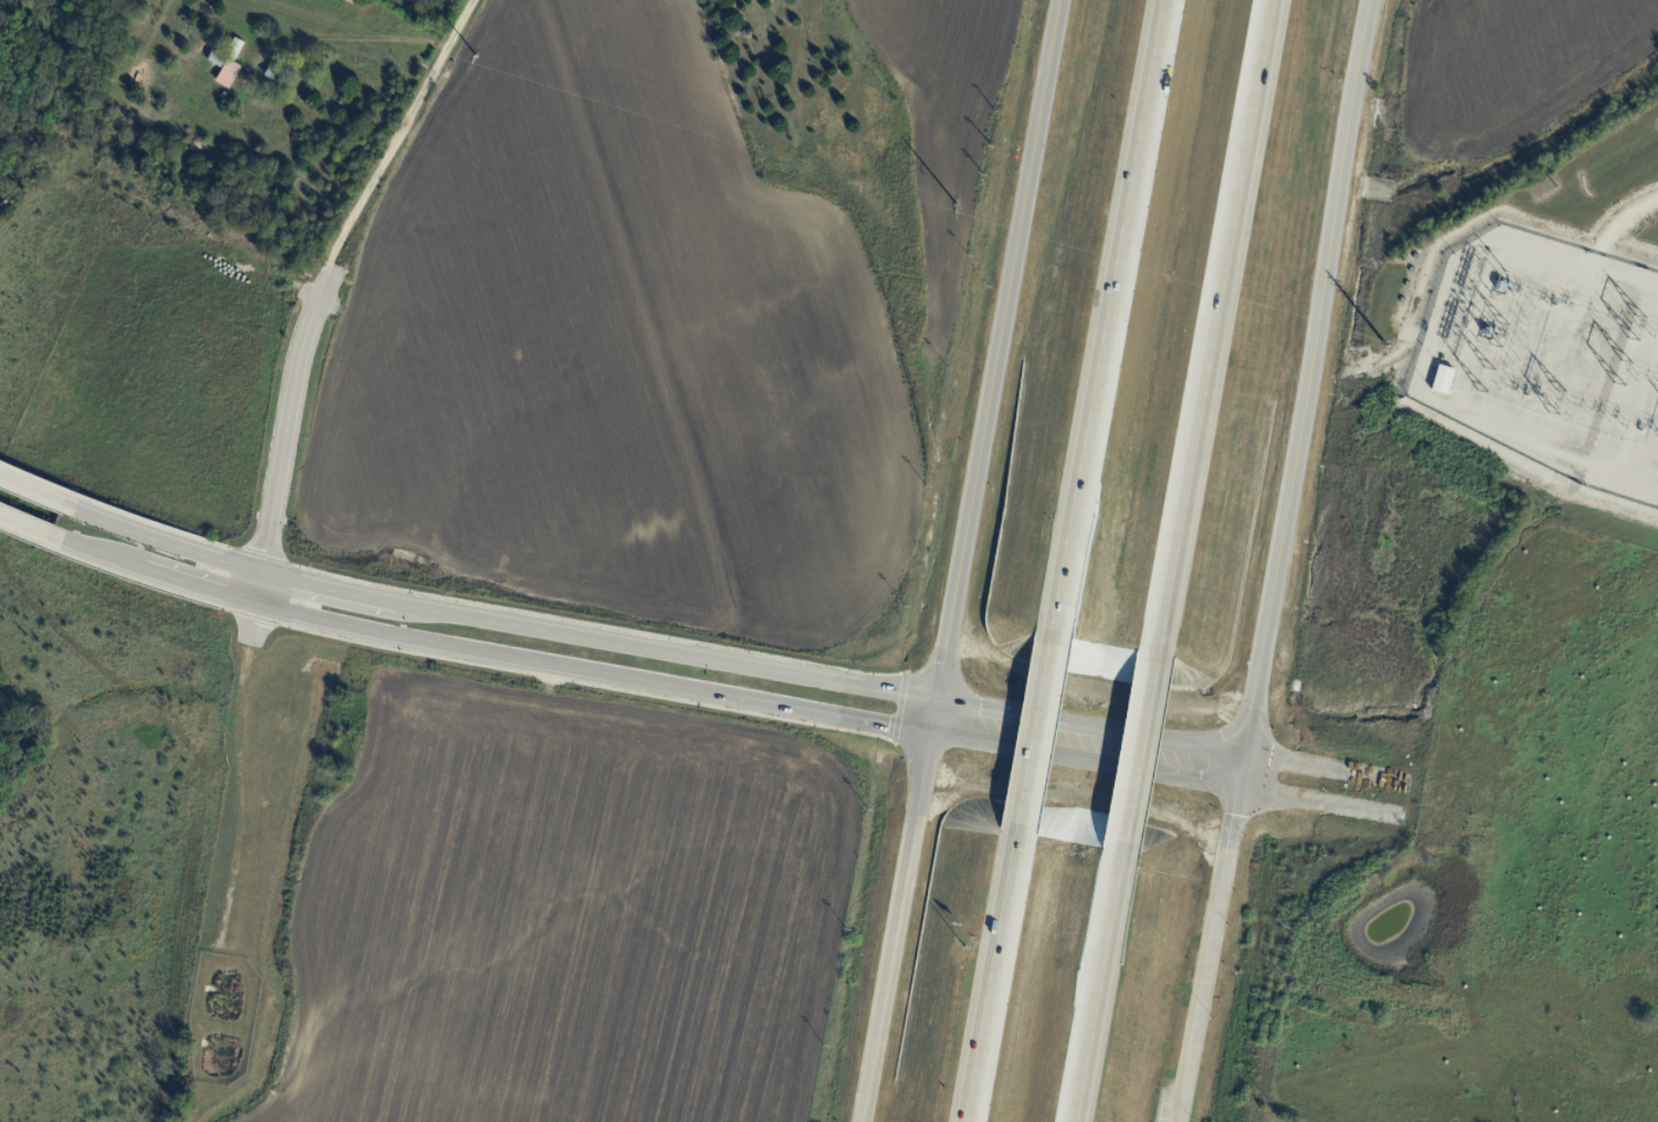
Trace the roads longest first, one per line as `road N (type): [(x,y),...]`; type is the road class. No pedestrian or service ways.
road 1 (secondary): [(934,718),(897,690),(314,585),(57,501)]
road 2 (secondary): [(50,536),(254,604),(414,642),(893,727),(934,718)]
road 3 (tertiary): [(1244,774),(1371,0)]
road 4 (tertiary): [(1060,0),(934,718)]
road 5 (motorway): [(1161,633),(1277,0)]
road 6 (motorway): [(1169,0),(1054,616)]
road 7 (motorway): [(934,718),(860,1121)]
road 8 (residential): [(325,268),(293,384),(254,604)]
road 9 (residential): [(474,0),(325,268)]
road 10 (motorway): [(1013,837),(965,1121)]
road 11 (motorway): [(1075,1121),(1120,862)]
road 12 (motorway): [(1120,862),(1161,633)]
road 13 (motorway): [(1054,616),(1013,837)]
road 14 (motorway): [(1202,1005),(1225,877)]

